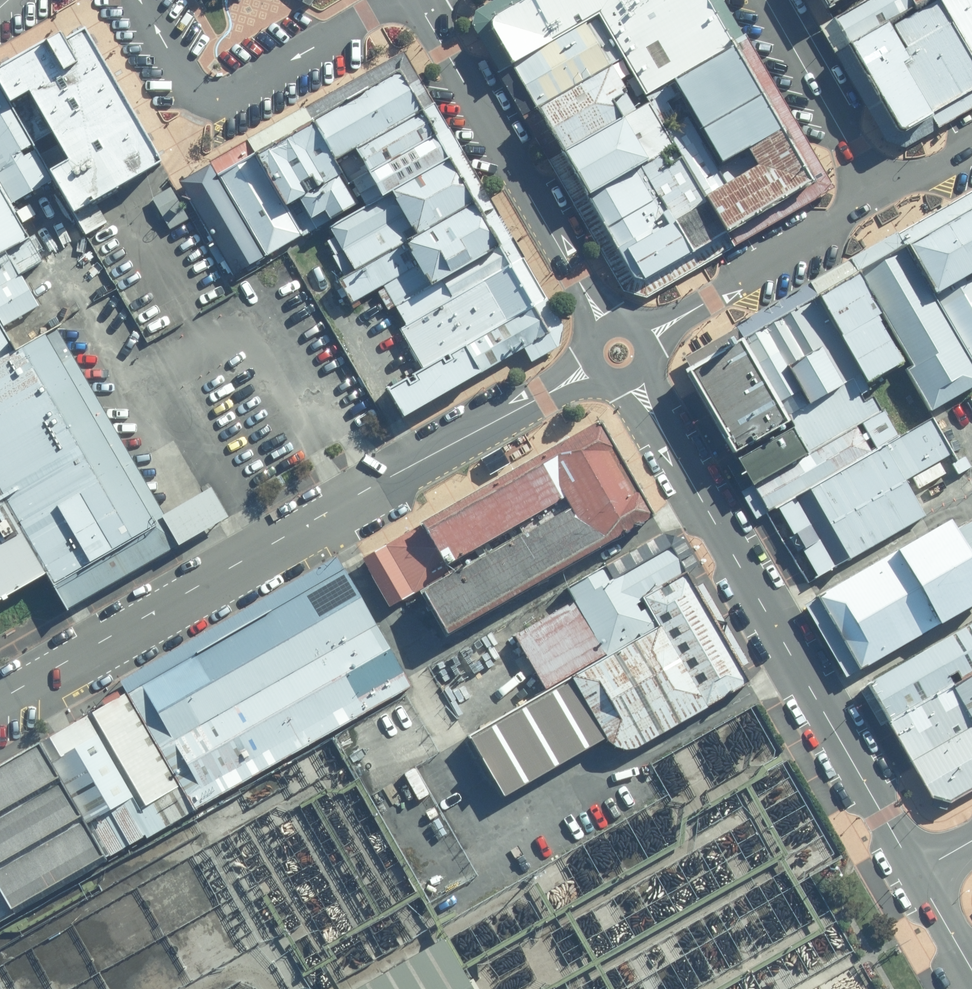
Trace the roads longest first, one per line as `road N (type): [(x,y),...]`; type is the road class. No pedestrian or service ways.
road 1 (unclassified): [(594,367),(0,702)]
road 2 (tertiary): [(917,873),(635,379)]
road 3 (tertiary): [(605,327),(416,0)]
road 4 (residential): [(406,0),(219,100),(187,84),(140,0)]
road 5 (residential): [(870,204),(646,337)]
road 6 (unclassified): [(765,0),(870,204)]

